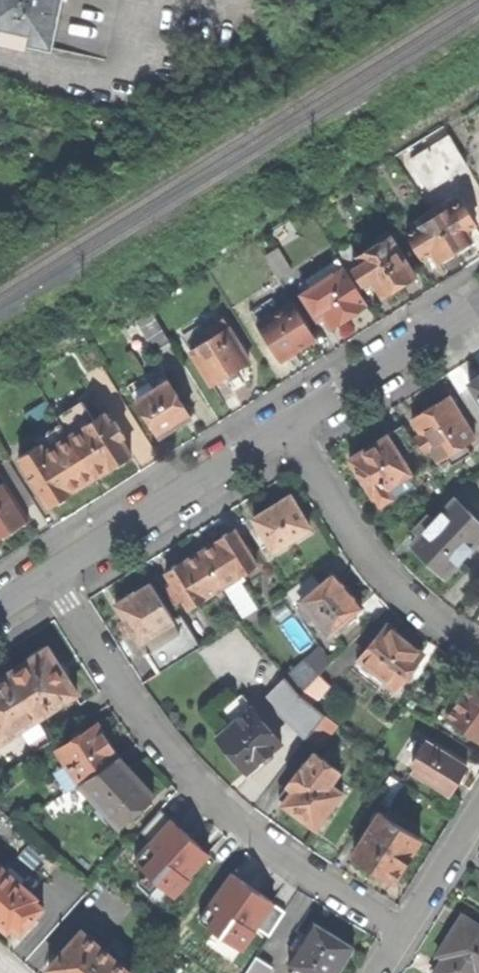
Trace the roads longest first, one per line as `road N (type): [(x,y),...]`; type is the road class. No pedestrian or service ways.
road 1 (residential): [(46,576),(125,697),(206,793),(266,844),(407,934)]
road 2 (residential): [(289,429),(400,597),(478,650)]
road 3 (residential): [(46,576),(289,429)]
road 4 (residential): [(289,429),(478,308)]
road 5 (residential): [(407,934),(478,818)]

